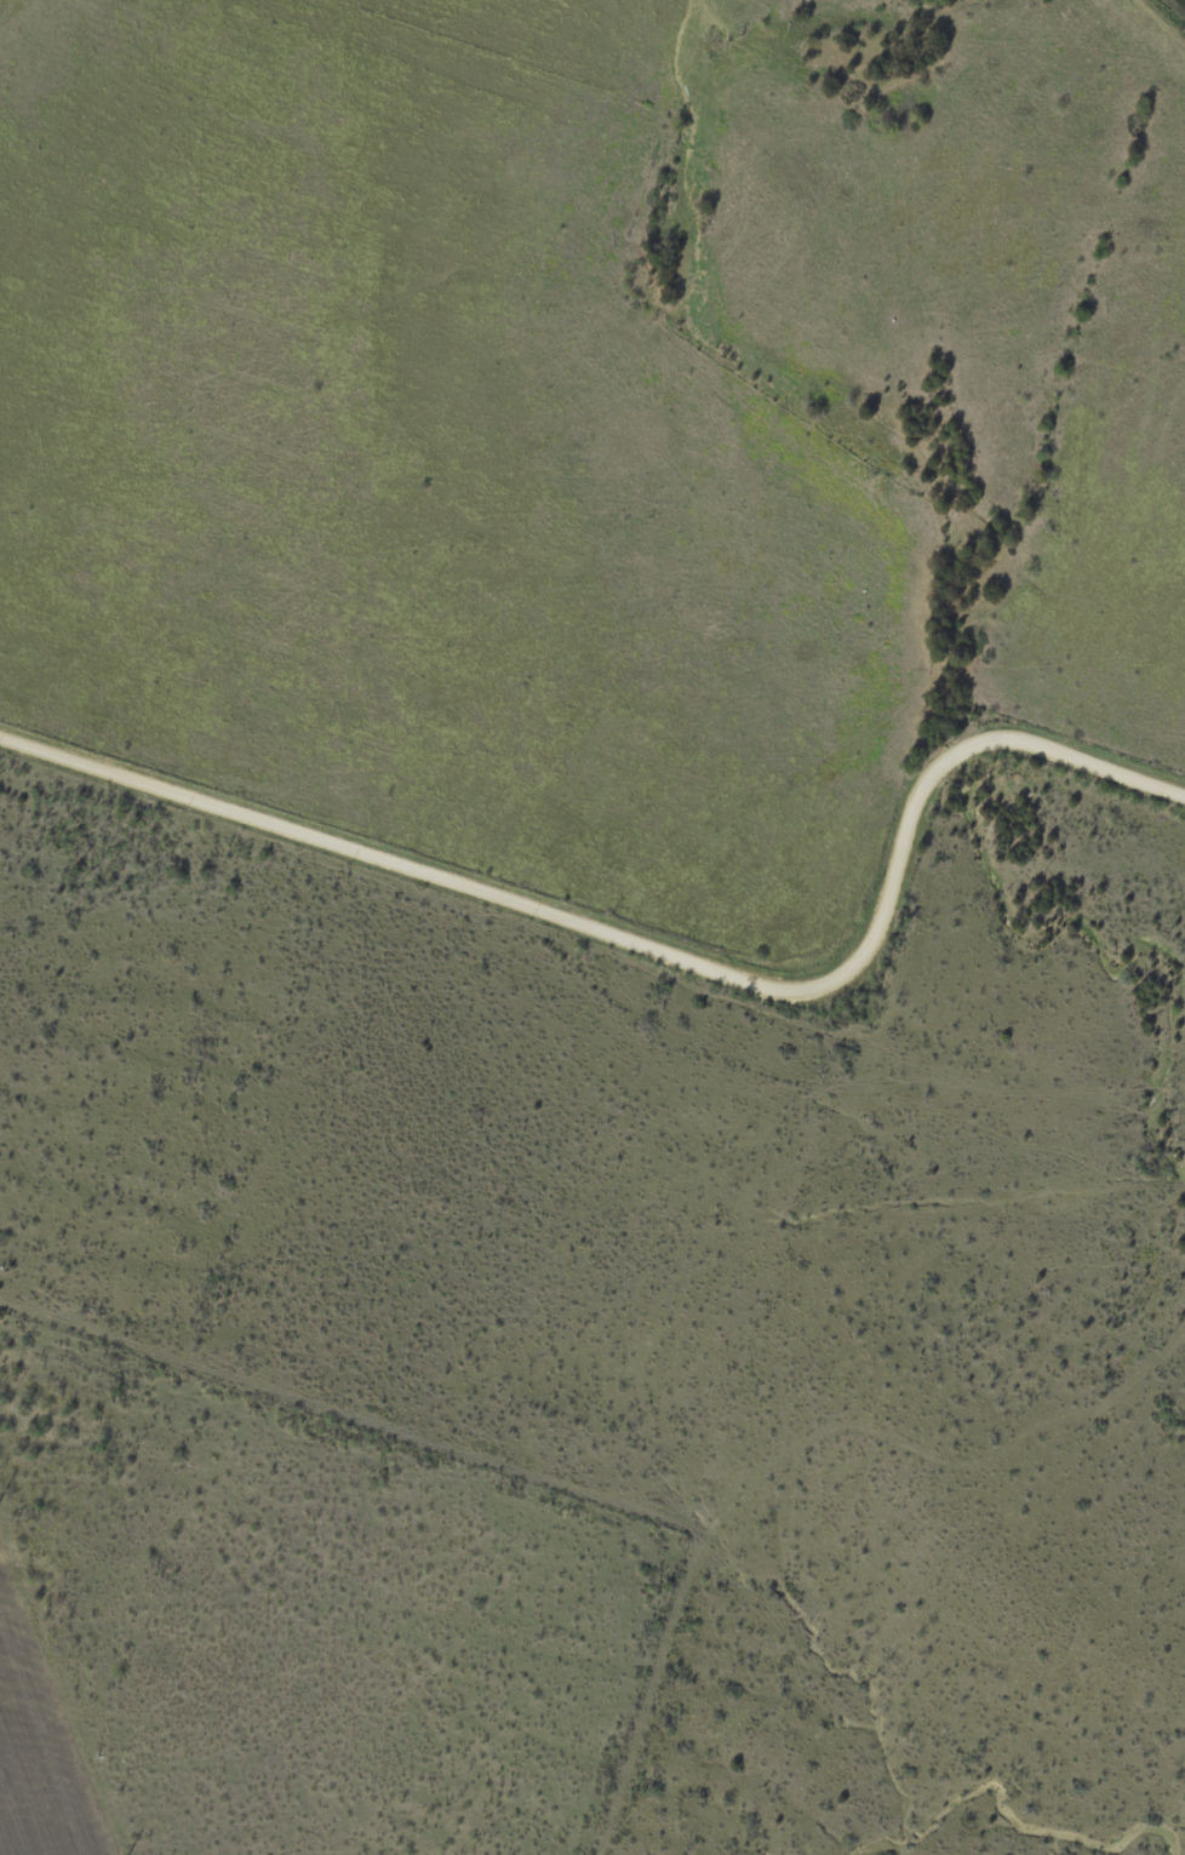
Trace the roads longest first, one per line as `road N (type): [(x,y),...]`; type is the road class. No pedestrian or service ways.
road 1 (residential): [(0,738),(766,991),(811,990),(843,977),(870,949),(912,807),(939,762),(963,748),(1000,738),(1184,794)]

